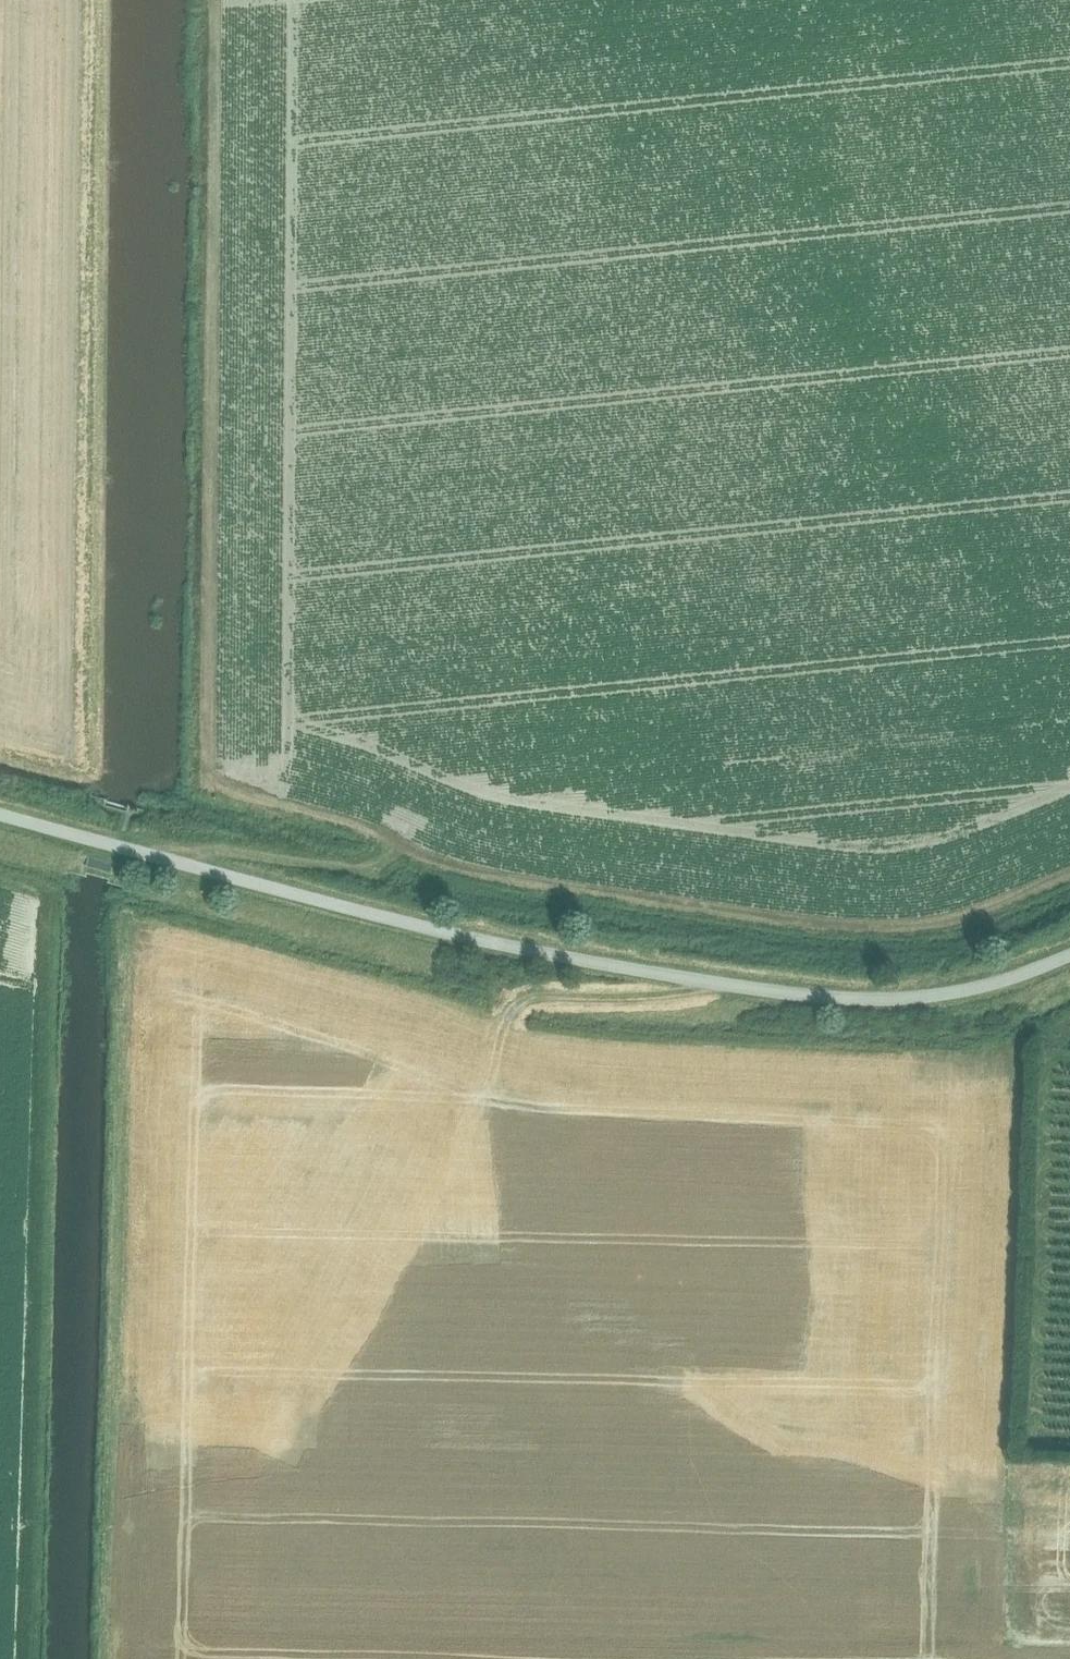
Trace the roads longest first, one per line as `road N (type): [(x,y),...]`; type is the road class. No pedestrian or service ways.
road 1 (unclassified): [(1069,957),(1005,982),(905,999),(801,993),(428,926),(0,814)]

